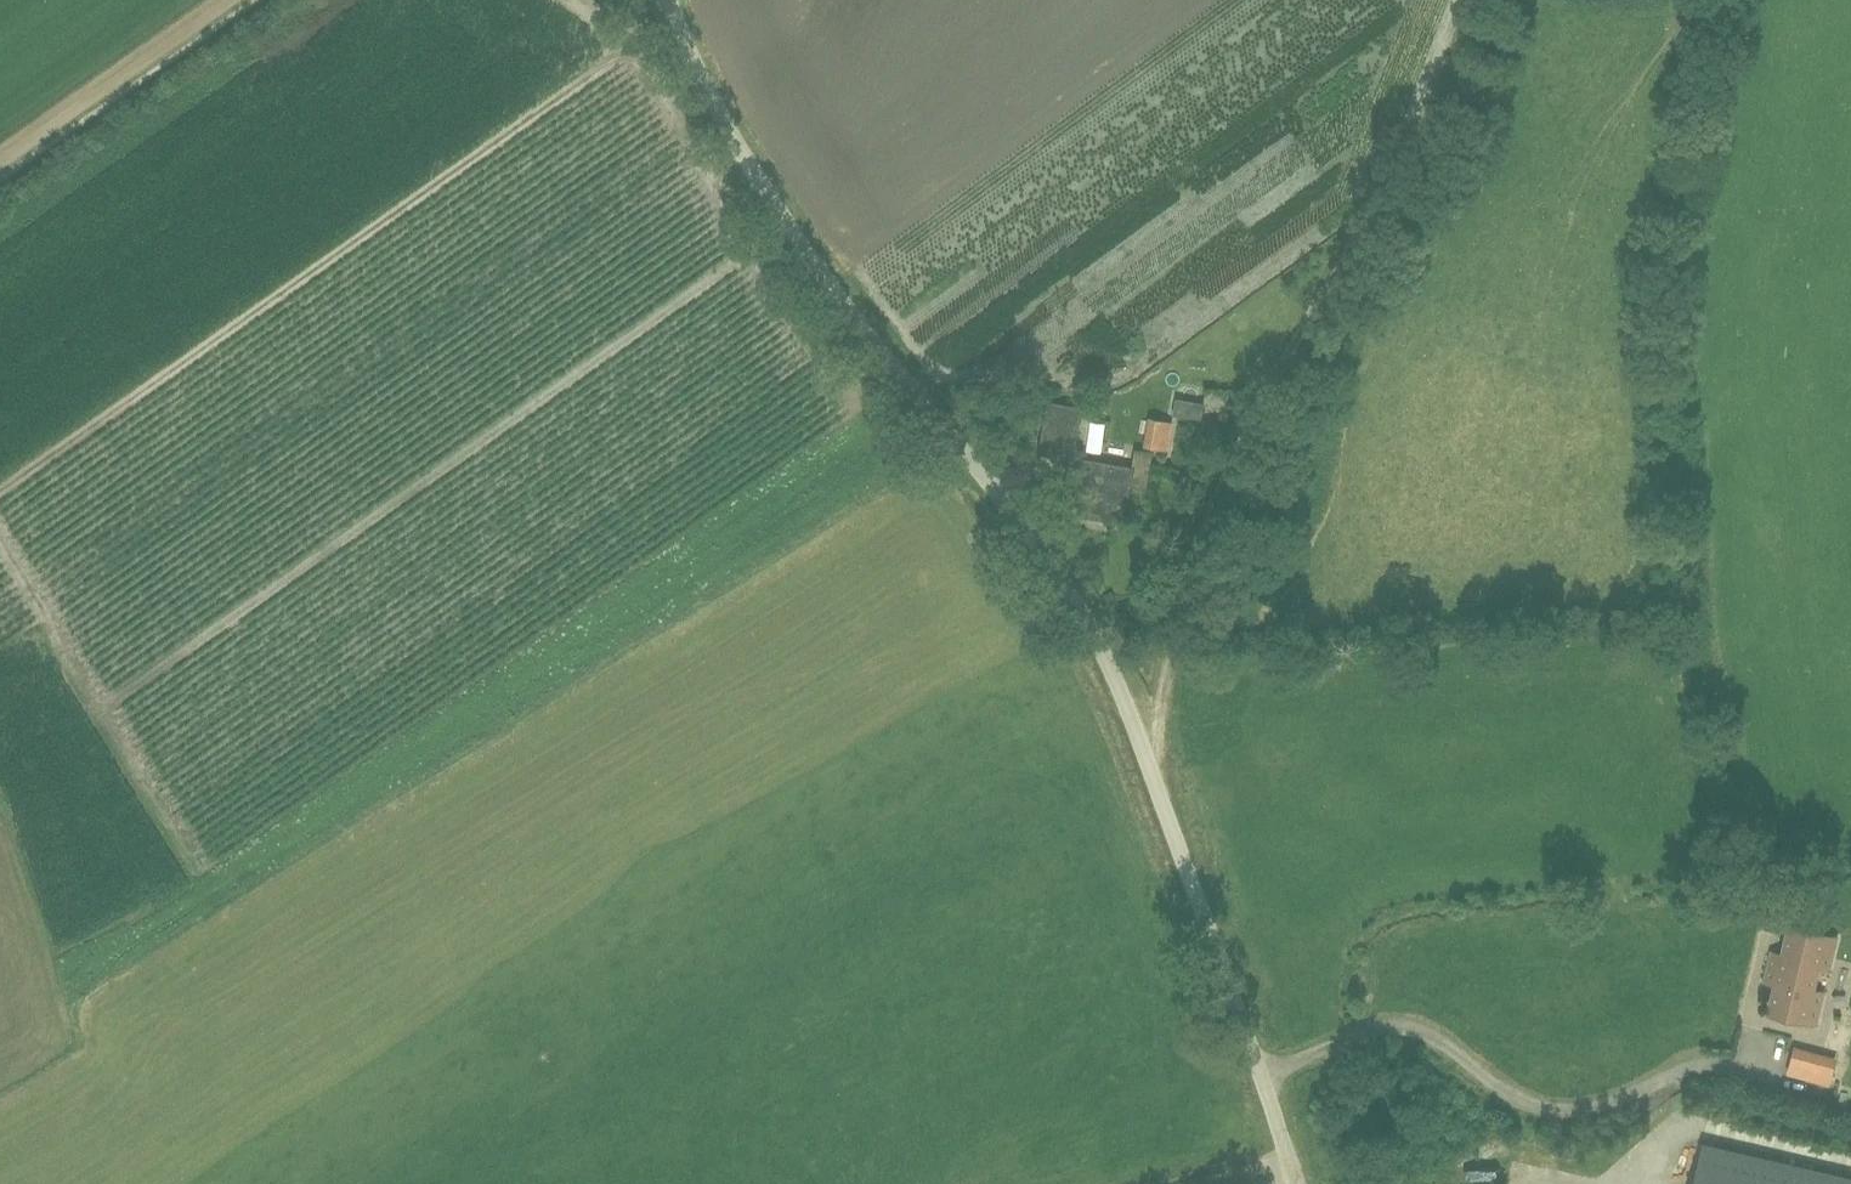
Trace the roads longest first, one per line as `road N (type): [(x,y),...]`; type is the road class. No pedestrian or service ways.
road 1 (unclassified): [(1296,1183),(1148,762),(1069,589),(1017,511),(775,208),(730,137),(669,0)]
road 2 (track): [(1459,0),(1397,163),(1211,510),(1148,762)]
road 3 (track): [(0,159),(226,0)]

